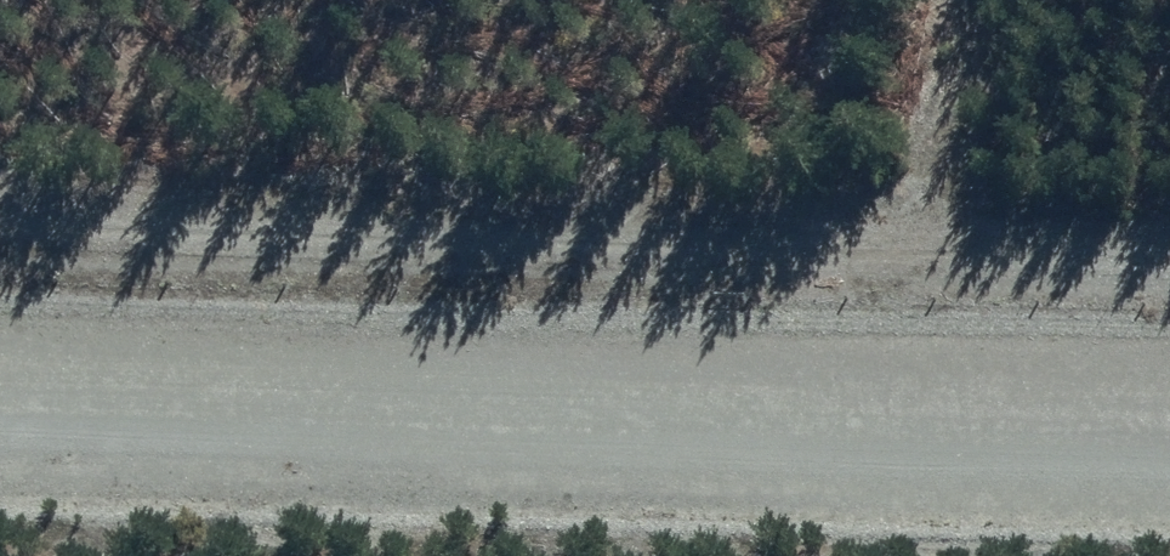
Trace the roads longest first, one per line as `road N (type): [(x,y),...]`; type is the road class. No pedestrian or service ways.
road 1 (track): [(0,219),(1169,245)]
road 2 (unclassified): [(0,411),(1169,431)]

